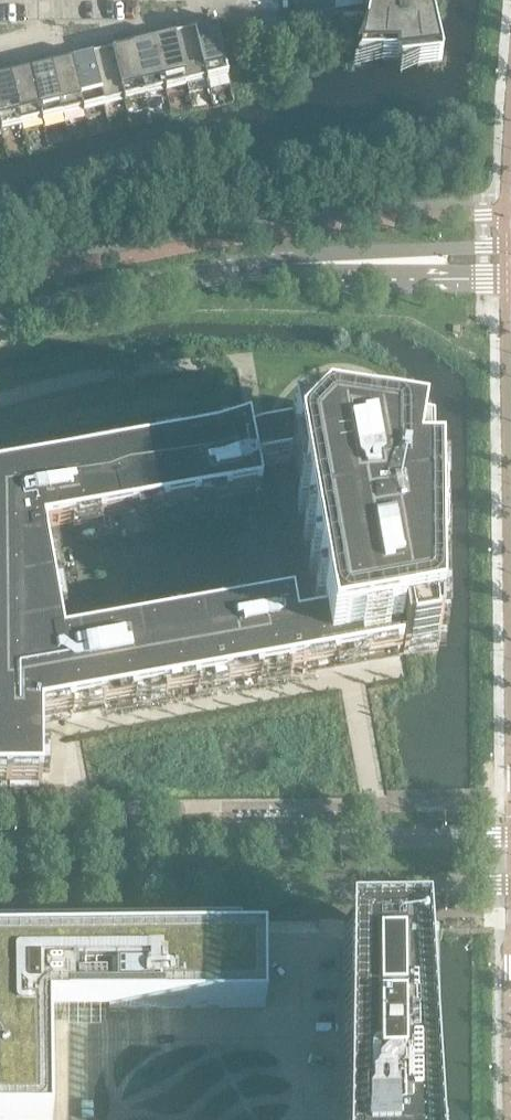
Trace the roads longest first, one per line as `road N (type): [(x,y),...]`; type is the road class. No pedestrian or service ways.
road 1 (unclassified): [(0,891),(510,880)]
road 2 (unclassified): [(510,841),(0,834)]
road 3 (unclassified): [(0,316),(241,268),(415,264)]

